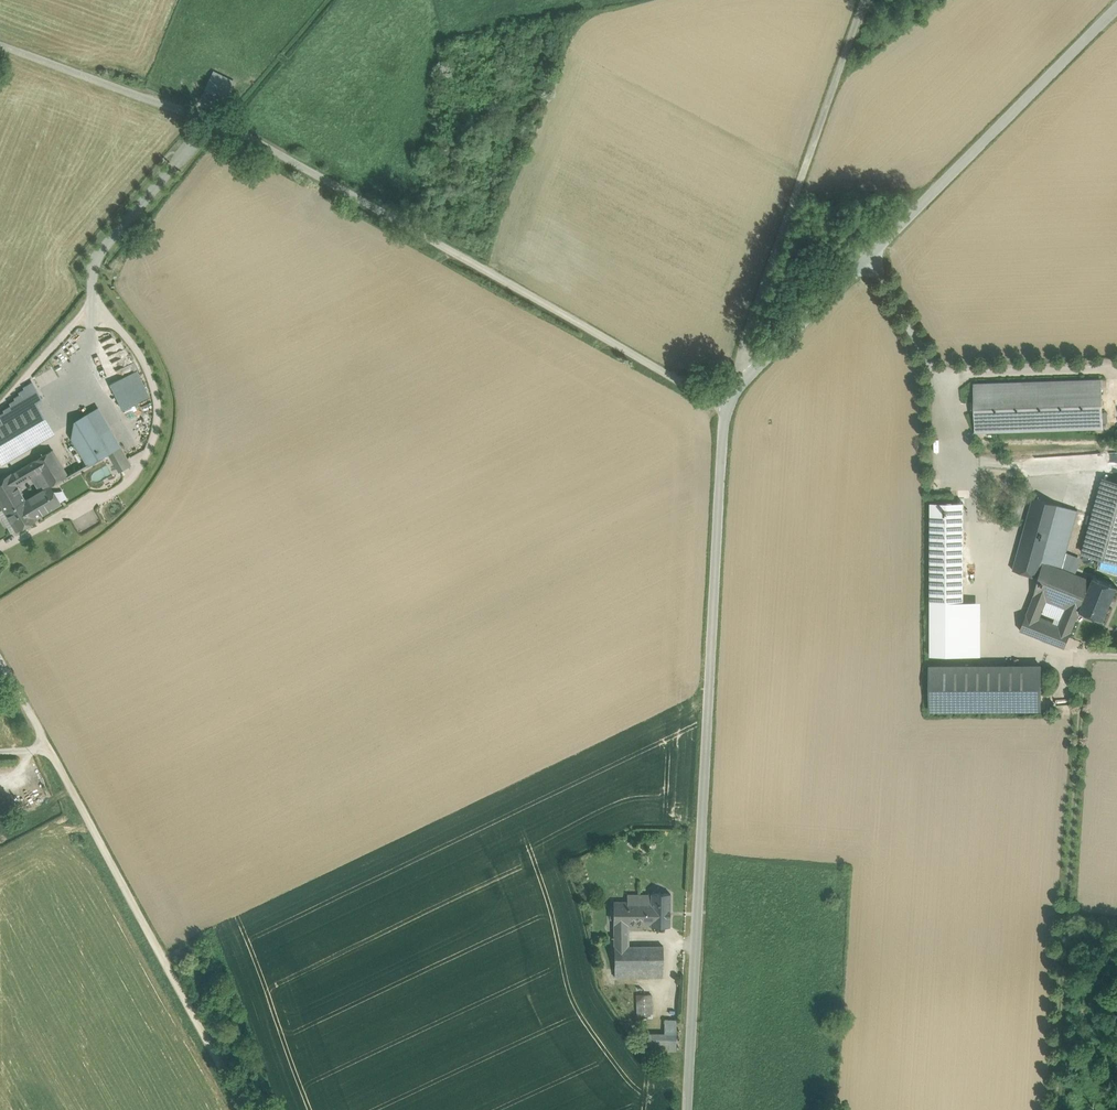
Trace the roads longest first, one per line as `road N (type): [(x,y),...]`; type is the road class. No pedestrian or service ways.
road 1 (unclassified): [(0,45),(217,122),(678,384),(727,404)]
road 2 (tertiary): [(727,404),(689,1109)]
road 3 (tertiary): [(1116,8),(727,404)]
road 4 (unclassified): [(864,0),(727,404)]
road 5 (track): [(48,752),(248,1109)]
road 6 (track): [(97,314),(128,339),(151,379),(156,421),(146,456),(117,491),(0,553)]

